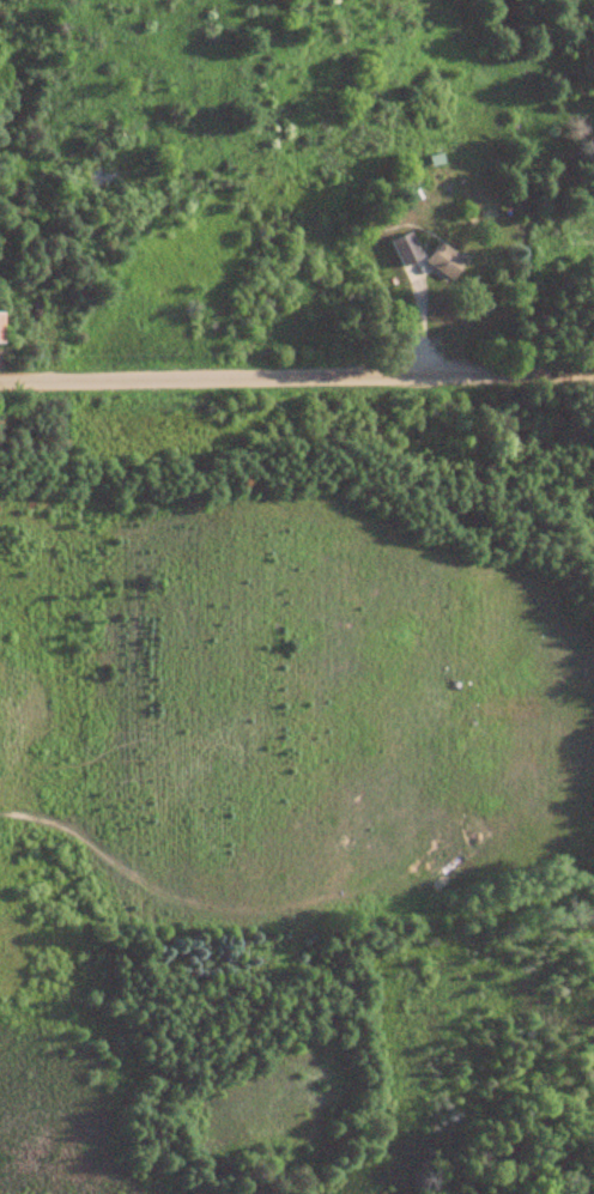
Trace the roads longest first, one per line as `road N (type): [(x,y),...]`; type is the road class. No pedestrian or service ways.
road 1 (residential): [(593,371),(0,381)]

